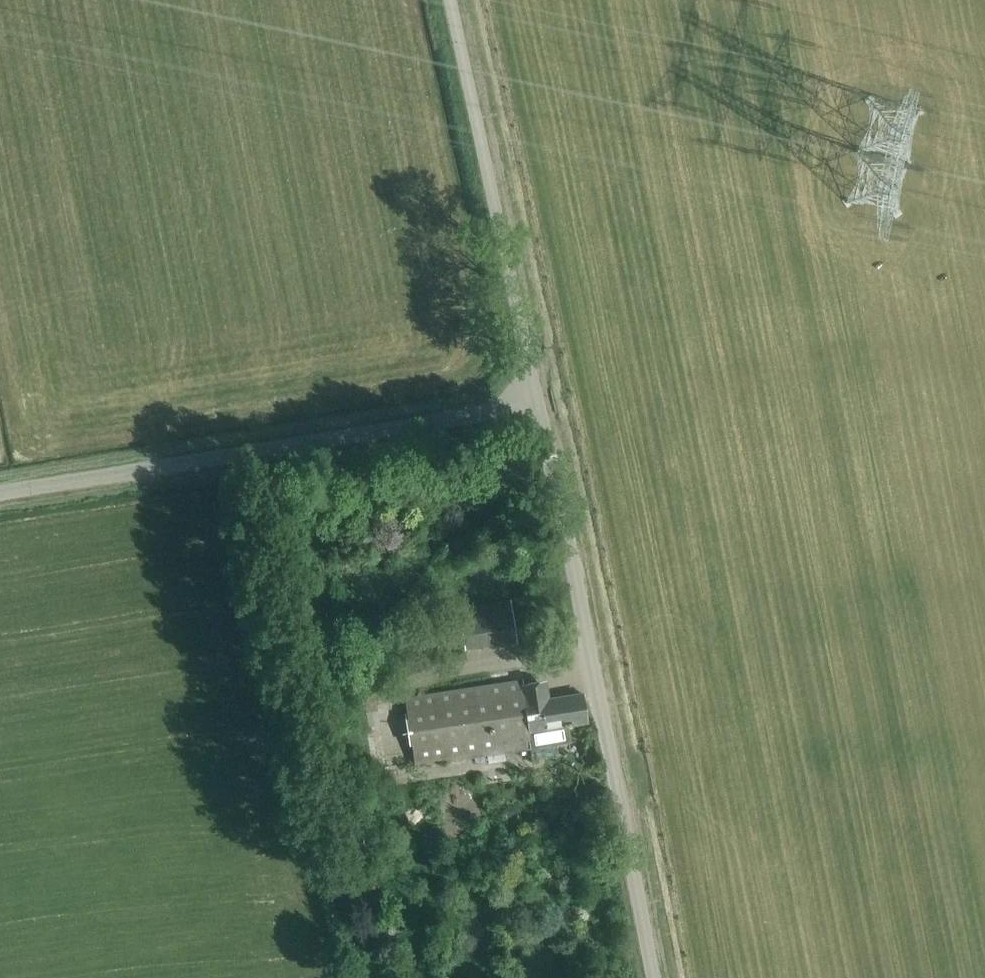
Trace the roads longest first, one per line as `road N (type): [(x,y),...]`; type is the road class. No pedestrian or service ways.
road 1 (unclassified): [(660,977),(538,402)]
road 2 (unclassified): [(0,492),(538,402)]
road 3 (unclassified): [(538,402),(449,0)]

